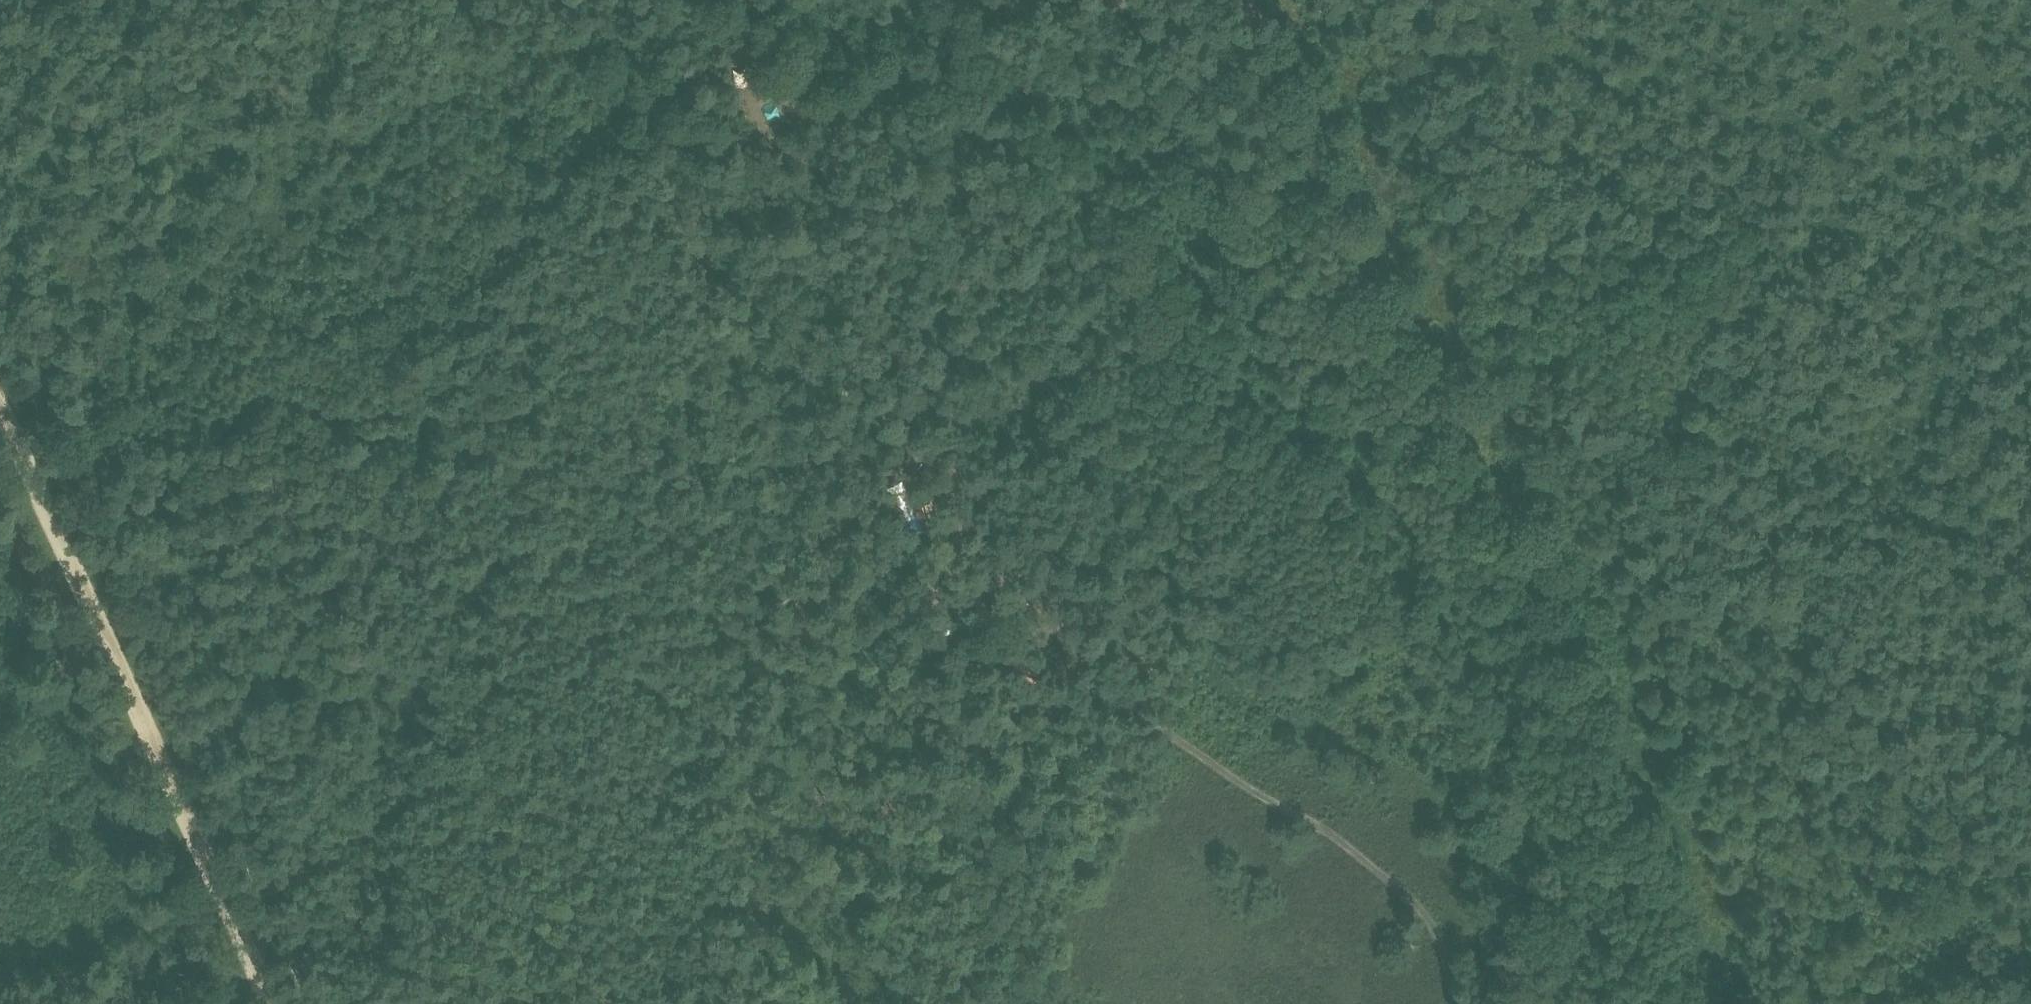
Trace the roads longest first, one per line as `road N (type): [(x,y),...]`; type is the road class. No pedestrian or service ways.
road 1 (track): [(271,1003),(0,409)]

